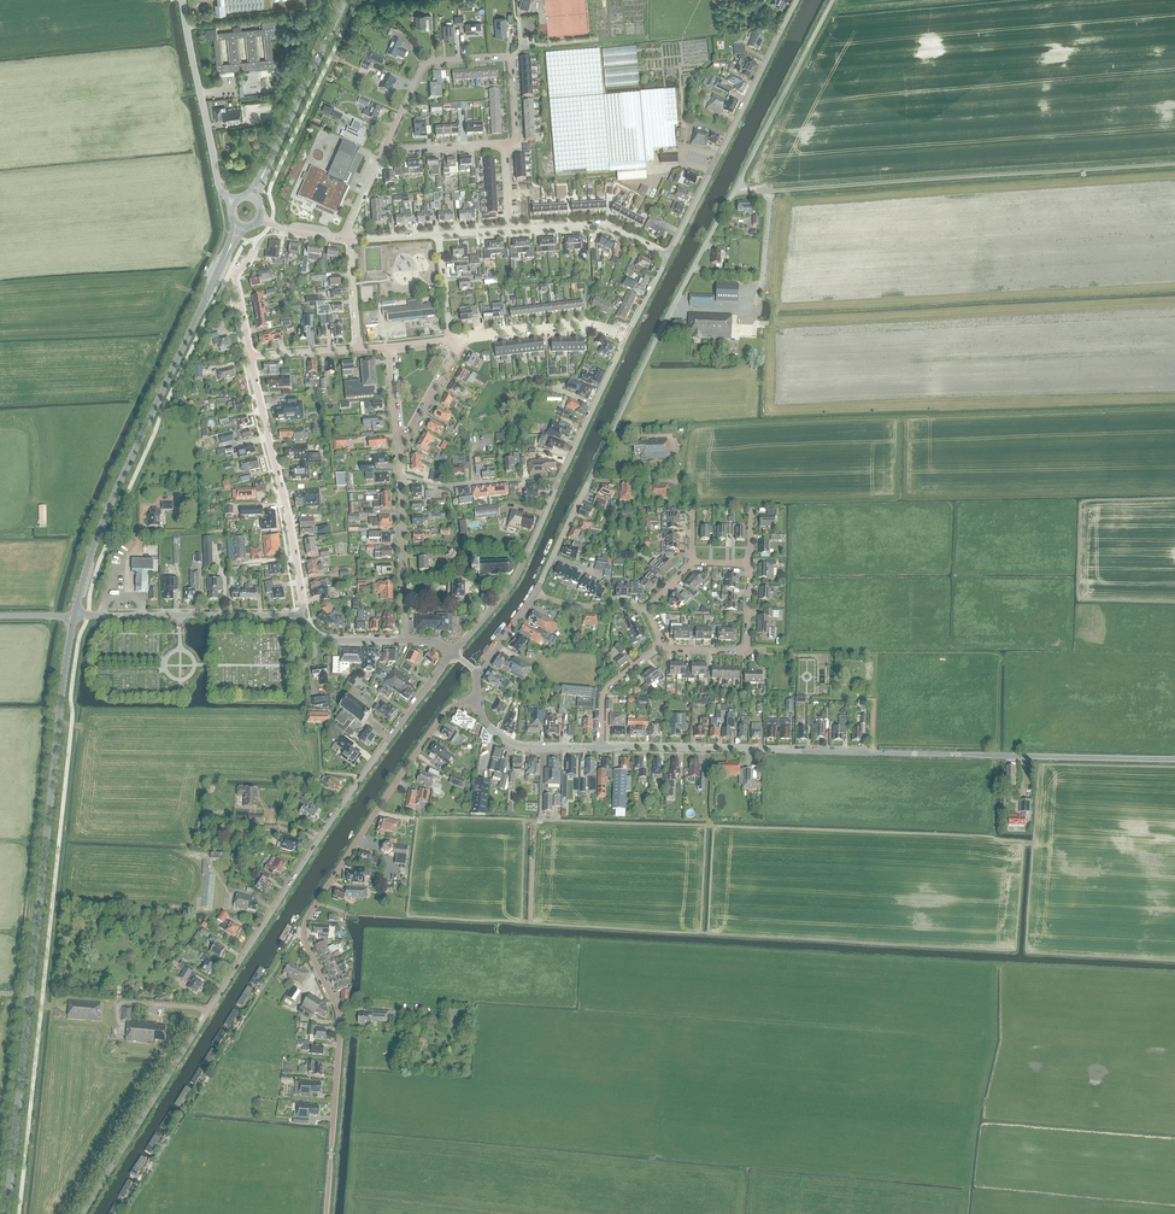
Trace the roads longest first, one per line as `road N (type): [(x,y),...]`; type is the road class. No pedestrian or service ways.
road 1 (secondary): [(5,1213),(74,615)]
road 2 (tertiary): [(1174,759),(602,748)]
road 3 (residential): [(174,1064),(311,848),(452,654)]
road 4 (unclassified): [(615,426),(833,0)]
road 5 (track): [(732,192),(1174,164)]
road 6 (secondary): [(74,615),(96,534),(241,227)]
road 7 (unclassified): [(303,933),(446,712),(478,699)]
road 8 (unclassified): [(303,933),(339,1020),(326,1213)]
road 9 (residential): [(667,256),(797,0)]
road 10 (residential): [(303,617),(250,354)]
road 11 (tertiary): [(303,617),(74,615)]
road 12 (secondary): [(253,199),(345,0)]
road 13 (tertiary): [(182,0),(217,178),(234,203)]
road 14 (residential): [(452,654),(514,583),(559,481)]
road 15 (residential): [(534,594),(615,426)]
road 16 (residential): [(384,150),(426,62),(508,58)]
road 17 (unclassified): [(81,1213),(174,1064)]
road 18 (residential): [(667,256),(609,226),(509,230)]
road 19 (residential): [(404,640),(400,475)]
road 20 (residential): [(626,338),(579,325),(465,338)]
road 21 (residential): [(559,481),(447,486),(400,475)]
road 22 (residential): [(559,481),(626,338)]
road 23 (tertiary): [(602,748),(509,742),(485,724),(478,699)]
road 24 (residential): [(398,453),(465,338)]
road 25 (residential): [(602,748),(602,697),(660,646)]
road 26 (residential): [(384,150),(505,145)]

